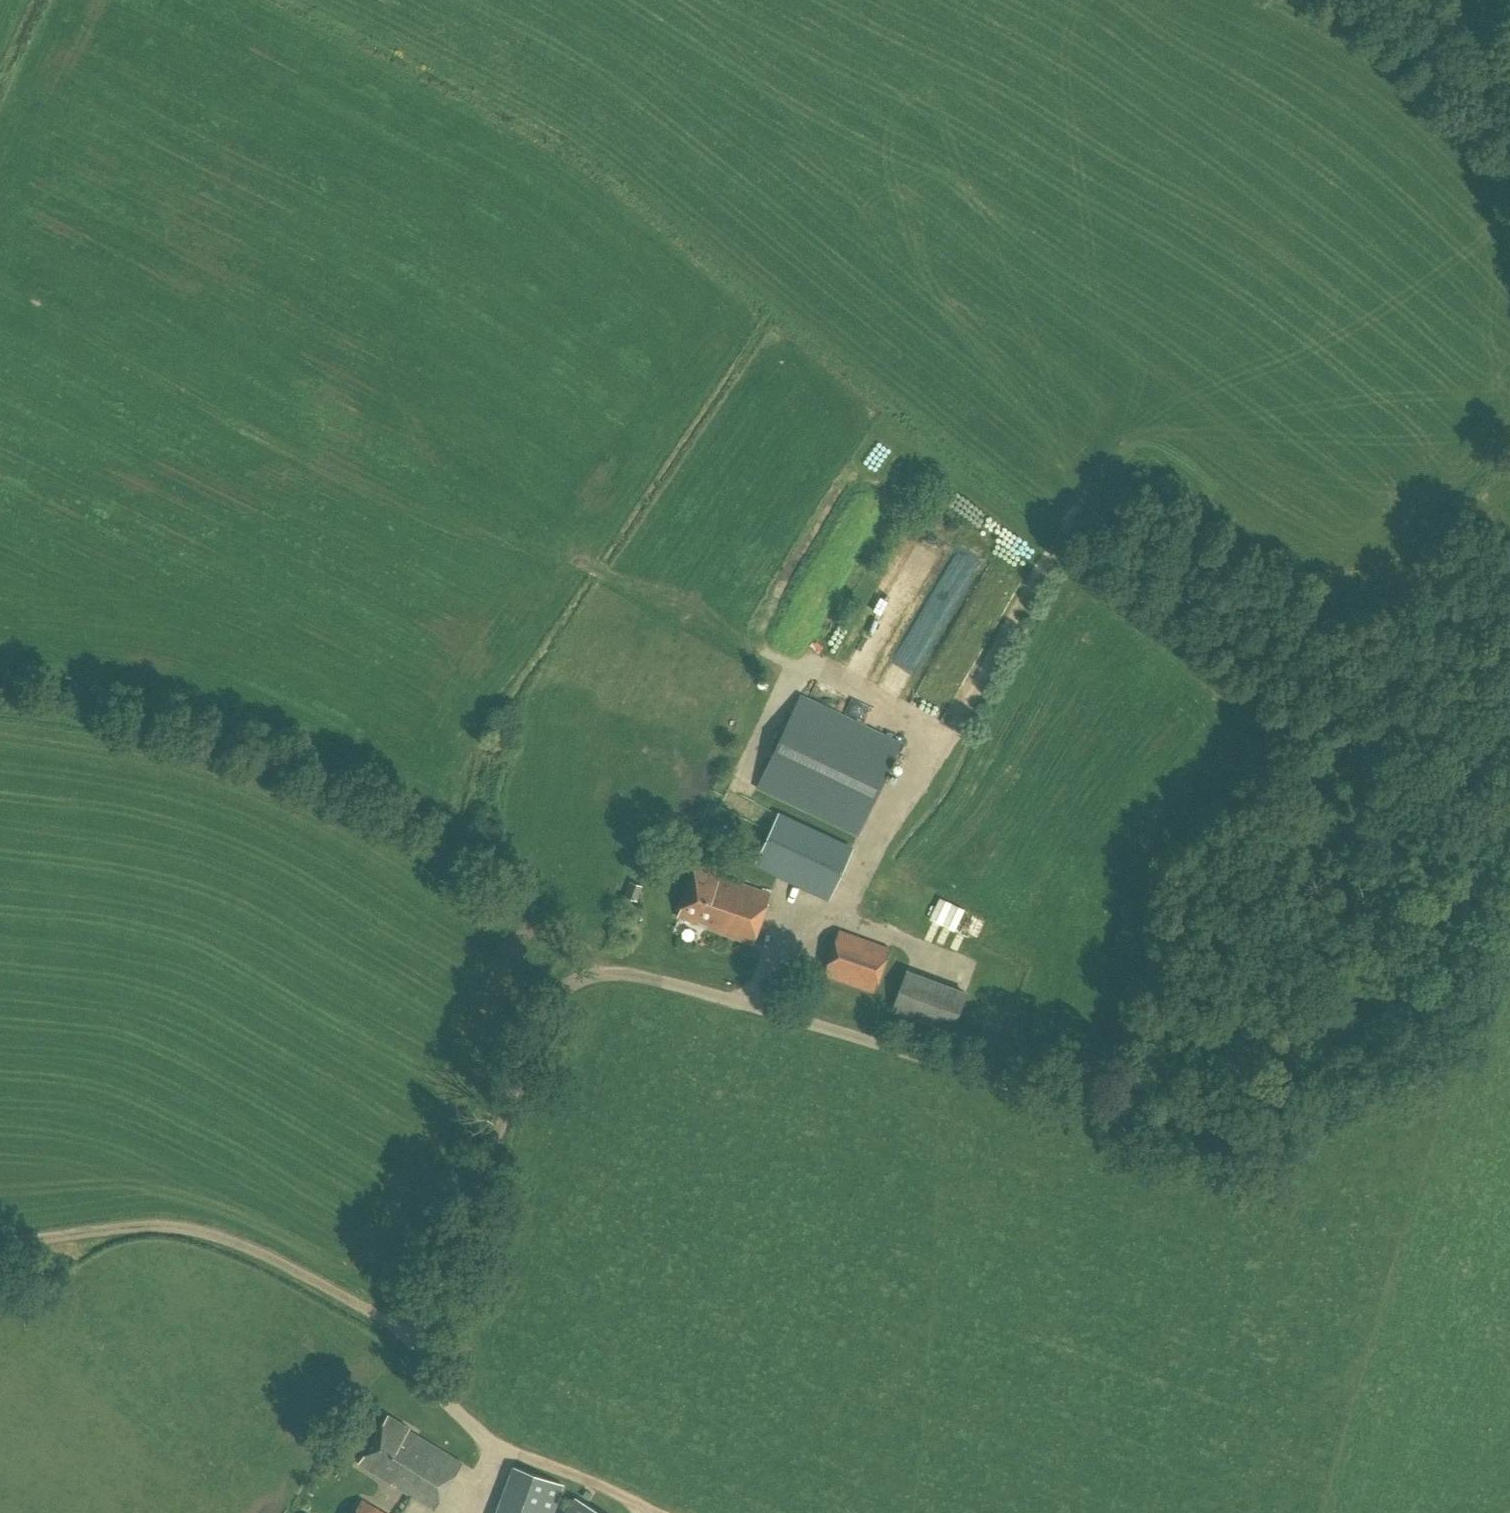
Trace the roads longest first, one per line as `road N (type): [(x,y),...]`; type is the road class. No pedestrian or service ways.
road 1 (residential): [(424,1323),(555,1008),(590,979),(656,984),(1054,1100),(1385,1062),(1420,1050),(1433,1035),(1509,842)]
road 2 (track): [(607,977),(584,953),(324,798),(150,736),(0,717)]
road 3 (residential): [(0,1241),(178,1226),(266,1255),(396,1324),(424,1323)]
road 4 (track): [(1070,1100),(1093,1118),(1265,1160)]
road 5 (unclassified): [(424,1323),(435,1382),(464,1420),(517,1453)]
road 6 (track): [(517,1453),(662,1512)]
road 7 (unclassified): [(1509,77),(1408,0)]

